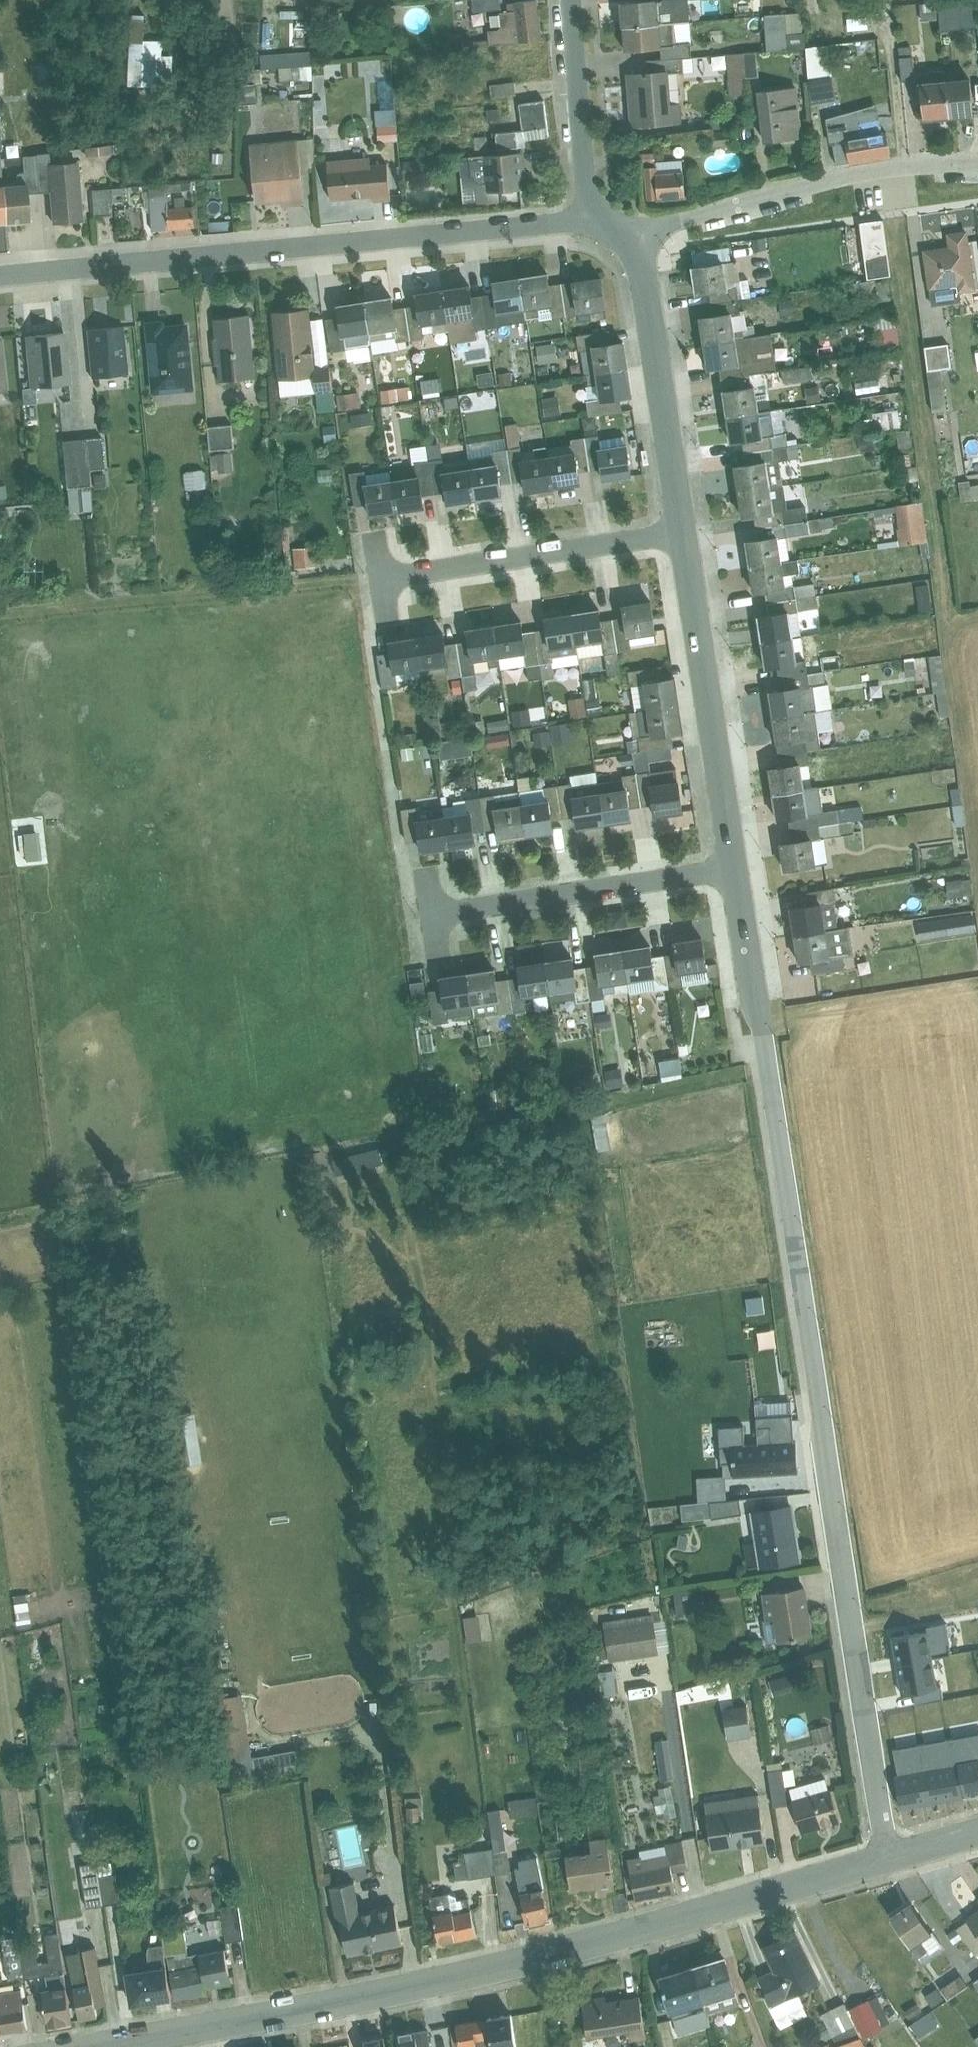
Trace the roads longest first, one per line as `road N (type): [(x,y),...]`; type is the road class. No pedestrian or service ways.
road 1 (residential): [(736,876),(890,1859)]
road 2 (tertiary): [(93,2046),(501,1970),(890,1859)]
road 3 (residential): [(0,281),(598,225)]
road 4 (residential): [(637,241),(656,229),(879,171),(977,165)]
road 5 (residential): [(686,540),(736,876)]
road 6 (residential): [(736,876),(411,925)]
road 7 (residential): [(686,540),(365,586)]
road 8 (residential): [(637,241),(686,540)]
road 9 (residential): [(577,0),(598,225)]

